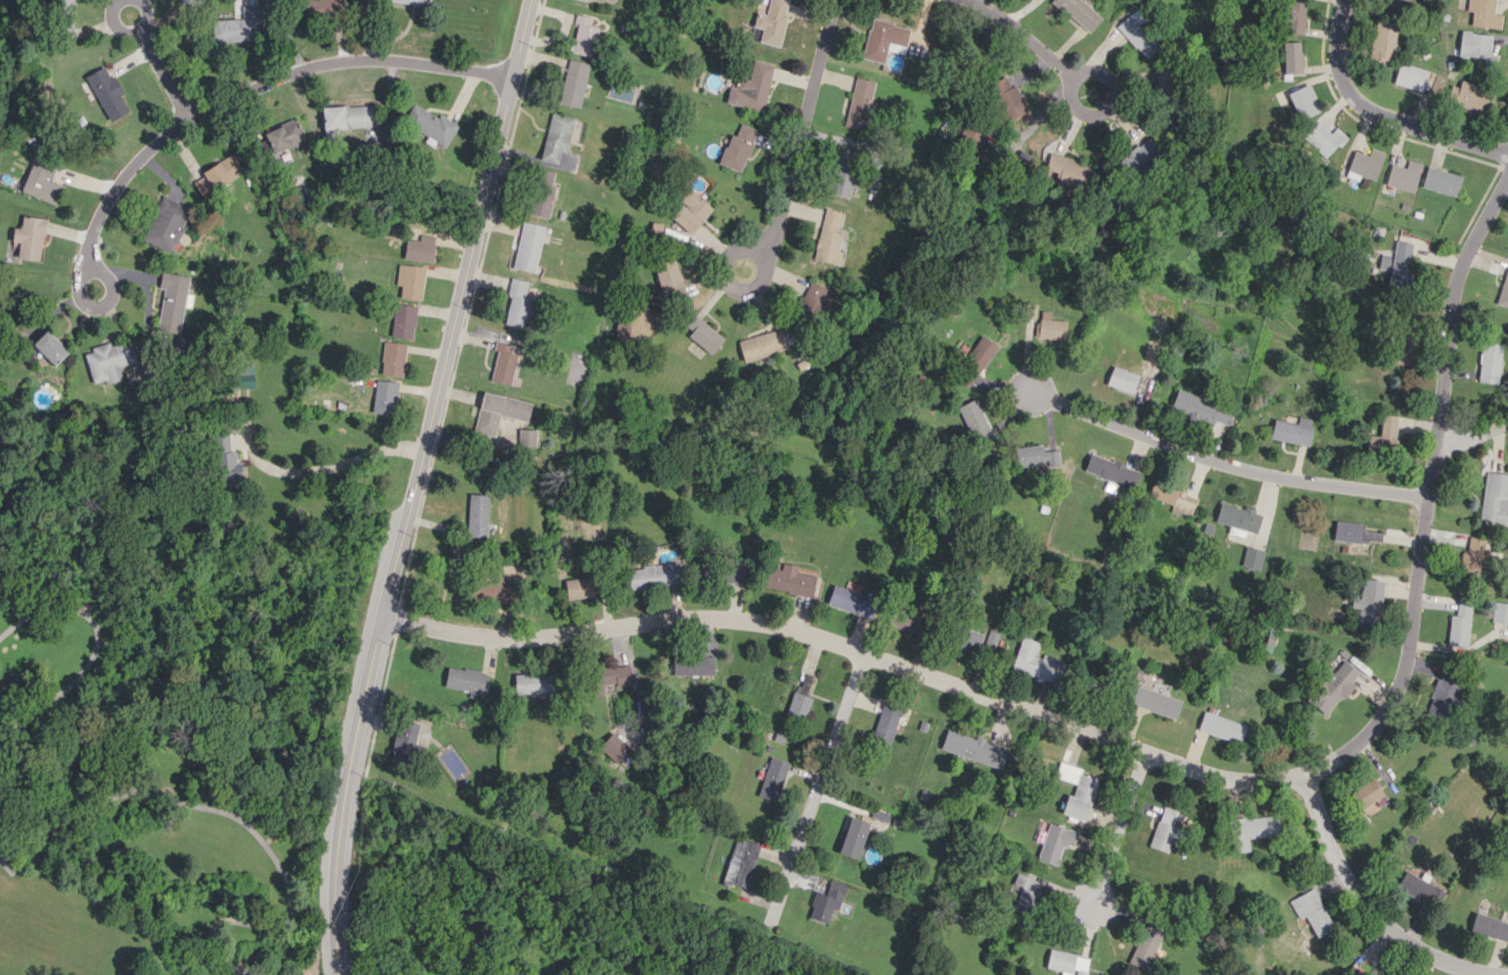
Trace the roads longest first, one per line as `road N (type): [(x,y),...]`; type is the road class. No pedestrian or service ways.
road 1 (tertiary): [(338,974),(335,858),(379,616),(533,0)]
road 2 (residential): [(1304,776),(1230,781),(785,627),(700,616),(495,636),(379,616)]
road 3 (residential): [(1304,776),(1372,729),(1398,685),(1440,443),(1459,270),(1507,182)]
road 4 (residential): [(1430,499),(1255,474),(1030,392)]
road 5 (residential): [(513,78),(379,59),(328,62),(188,118)]
road 6 (residential): [(1500,974),(1426,954),(1392,932),(1345,883),(1304,776)]
road 7 (residential): [(766,927),(863,651)]
road 8 (residential): [(752,275),(776,238),(836,0)]
road 9 (residential): [(1507,150),(1364,107),(1335,58),(1342,0)]
road 10 (residential): [(93,274),(98,218),(121,181),(188,118)]
road 11 (residential): [(1146,754),(1088,910)]
road 12 (residential): [(1066,73),(1082,116),(1101,114),(1113,100),(1101,71),(1066,73)]

